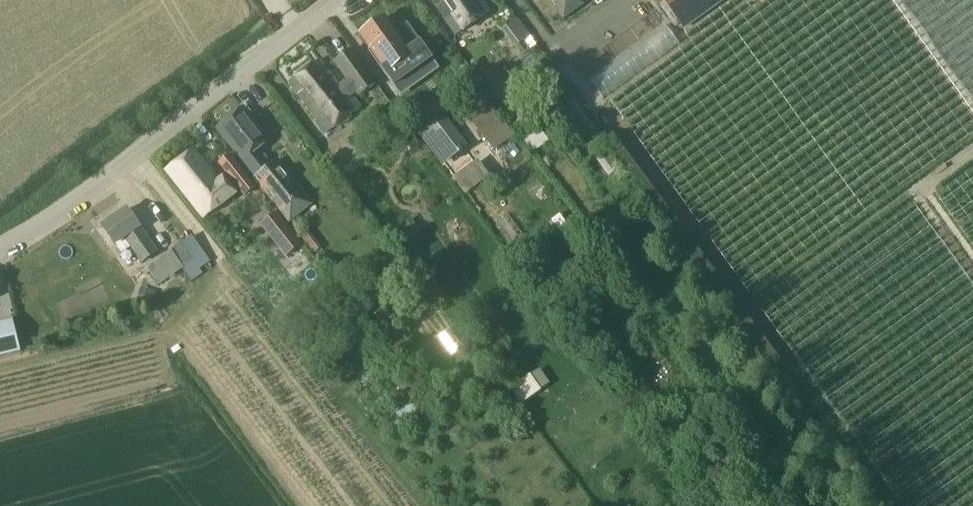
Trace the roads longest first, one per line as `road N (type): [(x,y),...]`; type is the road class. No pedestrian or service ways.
road 1 (unclassified): [(0,245),(75,204),(339,0)]

